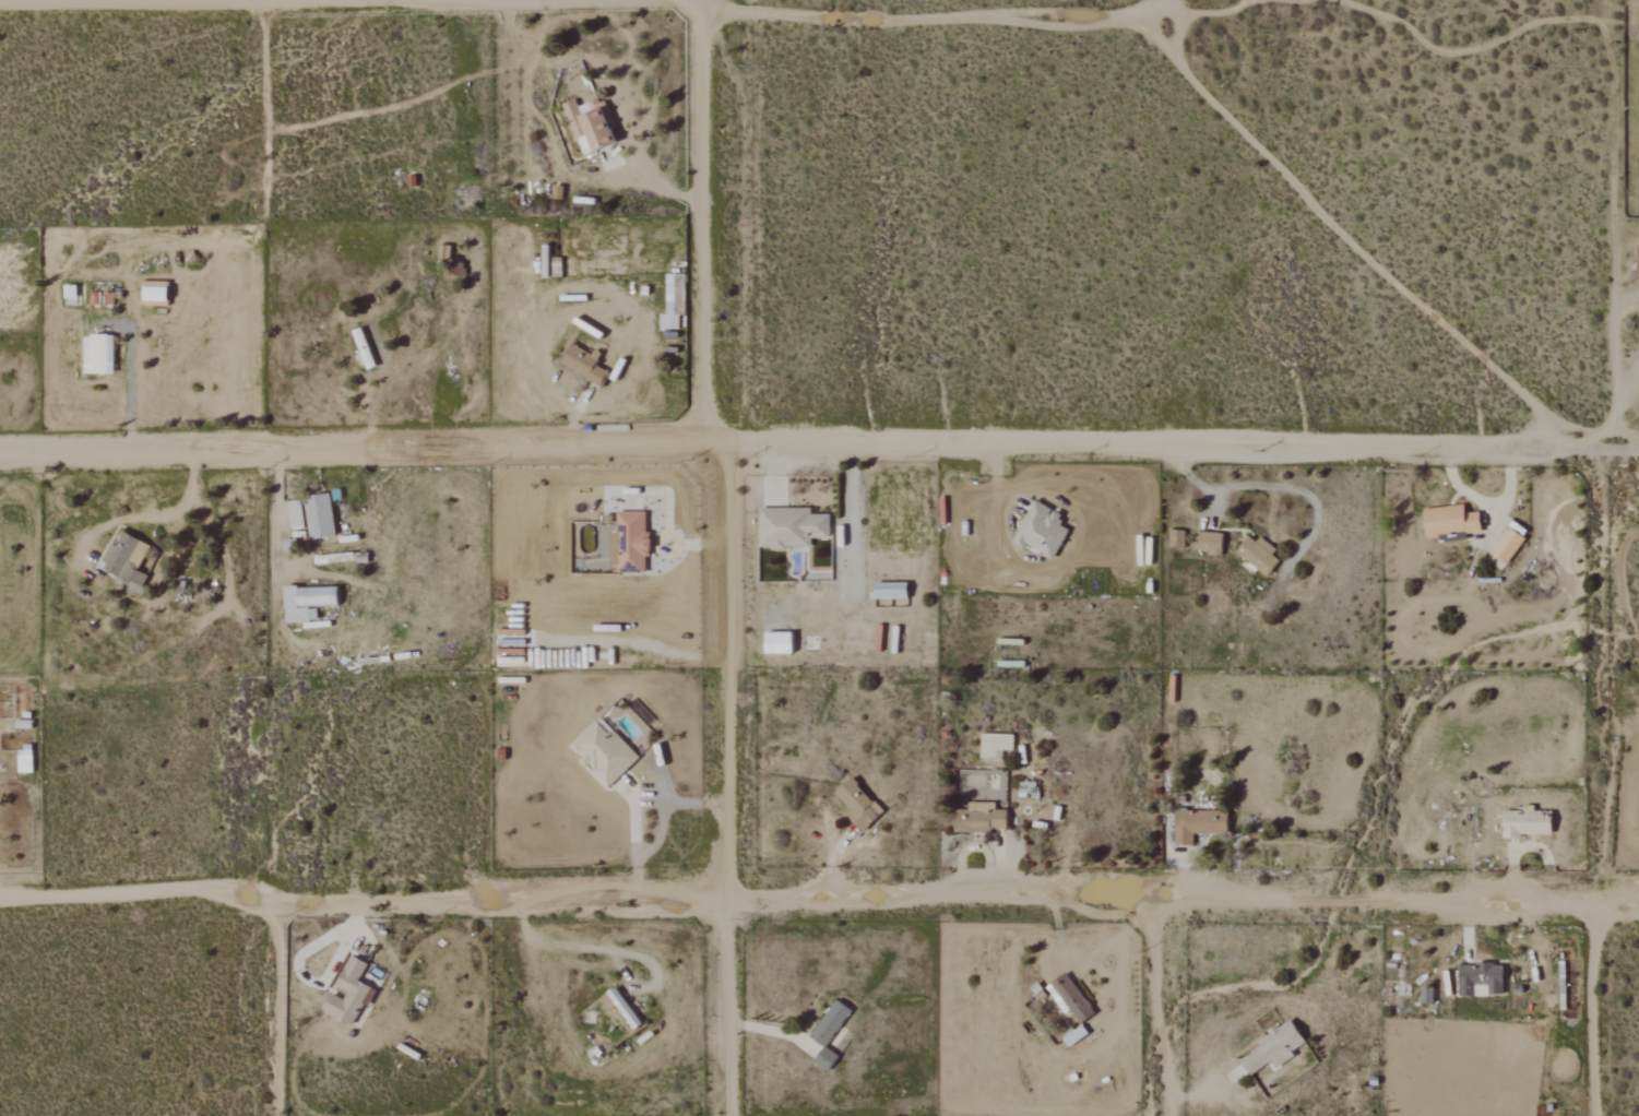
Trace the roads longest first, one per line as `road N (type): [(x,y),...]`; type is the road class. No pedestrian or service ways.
road 1 (residential): [(1638,907),(1157,895),(724,906)]
road 2 (residential): [(736,440),(1638,451)]
road 3 (residential): [(0,460),(736,440)]
road 4 (residential): [(724,906),(637,913),(281,905),(235,889),(0,897)]
road 5 (residential): [(728,1115),(724,906),(736,440)]
road 6 (residential): [(1132,14),(1352,245),(1589,451)]
road 7 (residential): [(665,0),(701,11),(903,20),(1132,14)]
road 8 (residential): [(736,440),(701,416),(701,11),(711,0)]
road 9 (track): [(248,2),(263,24),(266,115),(282,129),(406,104),(535,55)]
road 10 (residential): [(0,1),(317,0)]
road 11 (residential): [(1171,1115),(1157,895)]
road 12 (residential): [(281,905),(281,1115)]
road 13 (residential): [(1591,907),(1596,1115)]
road 14 (track): [(1579,442),(1615,413),(1611,320),(1620,302),(1638,300)]
road 15 (track): [(353,907),(351,929),(304,951),(302,977),(323,980),(344,935)]

